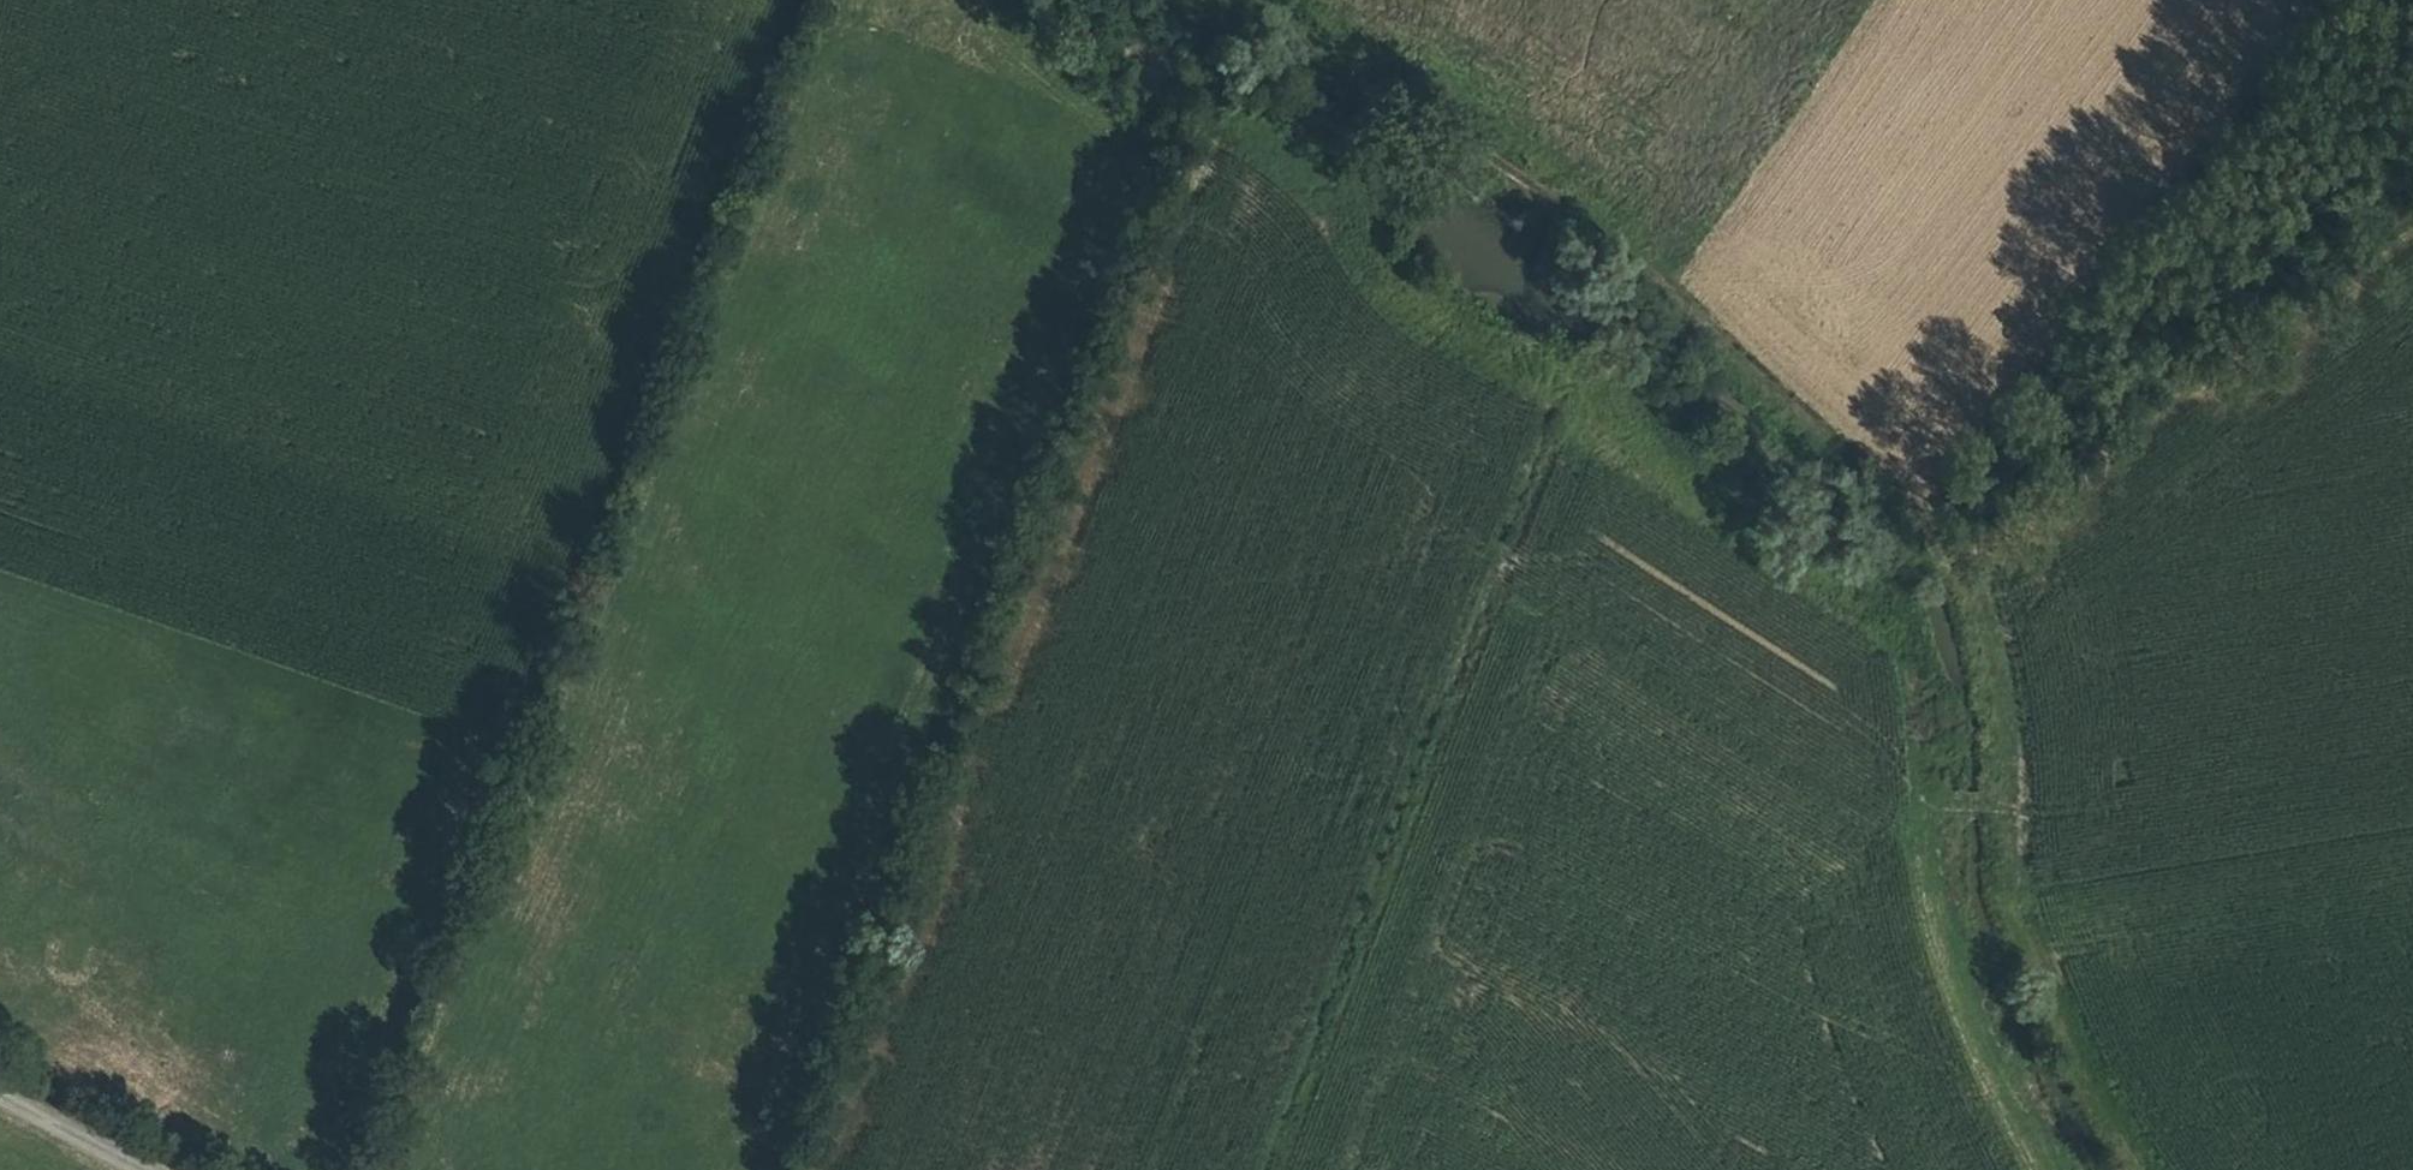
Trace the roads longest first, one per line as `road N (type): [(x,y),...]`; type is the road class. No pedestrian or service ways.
road 1 (track): [(1232,0),(1524,177),(1678,296),(1887,490),(1972,581)]
road 2 (track): [(0,1096),(142,1169)]

